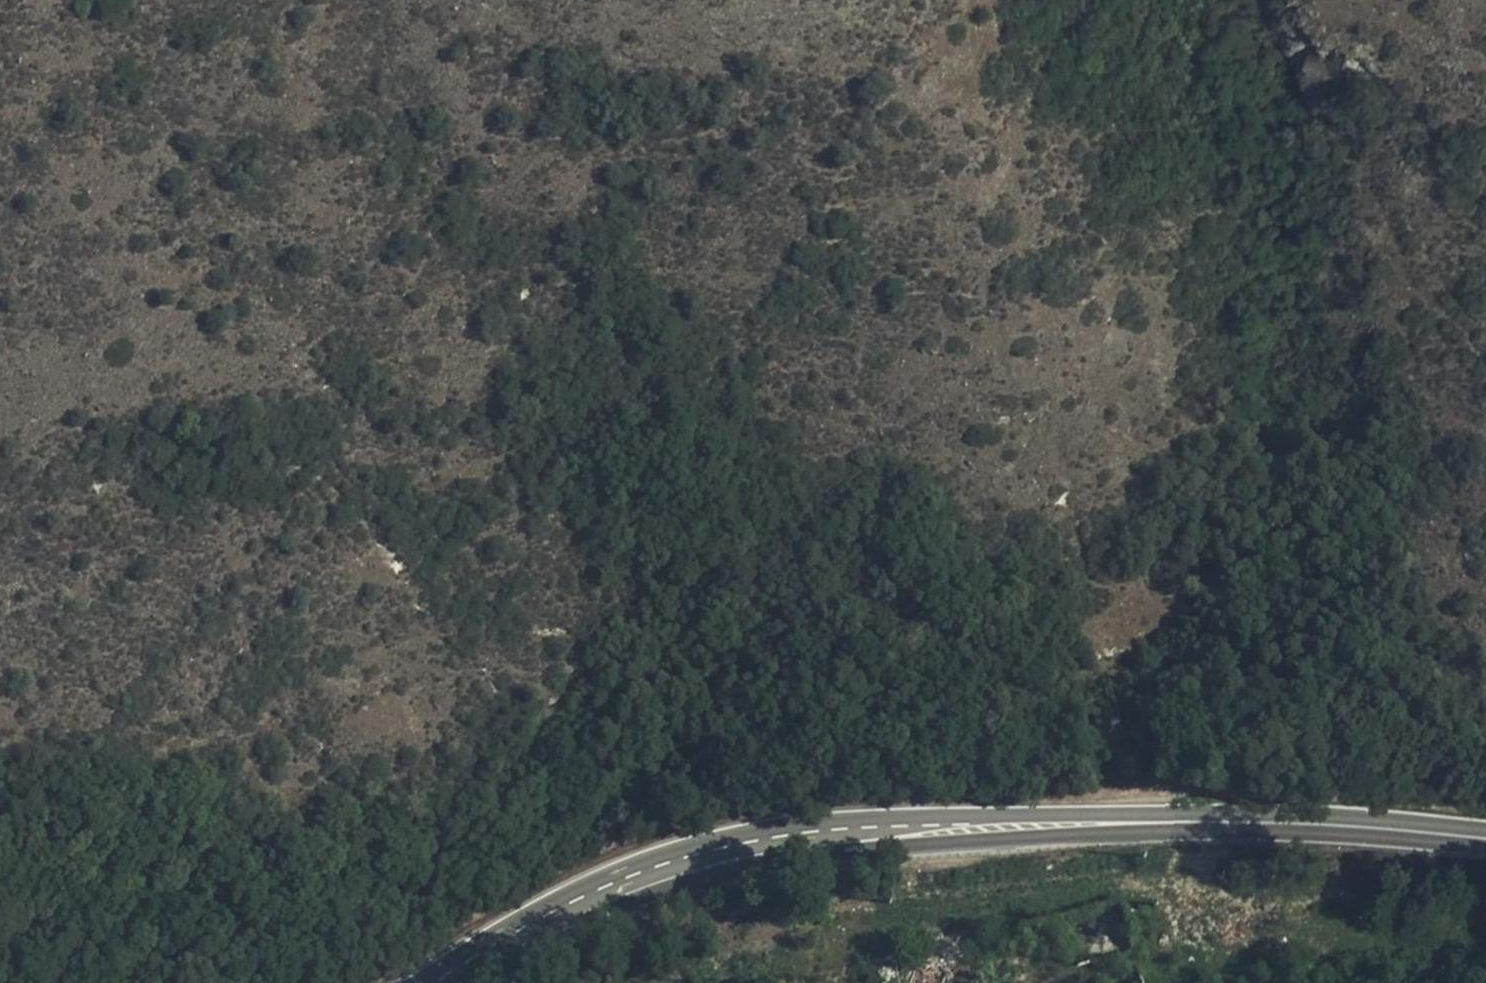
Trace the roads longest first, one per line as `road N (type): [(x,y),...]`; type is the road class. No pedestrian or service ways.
road 1 (primary): [(453,982),(493,955),(737,855),(1014,824),(1485,838)]

